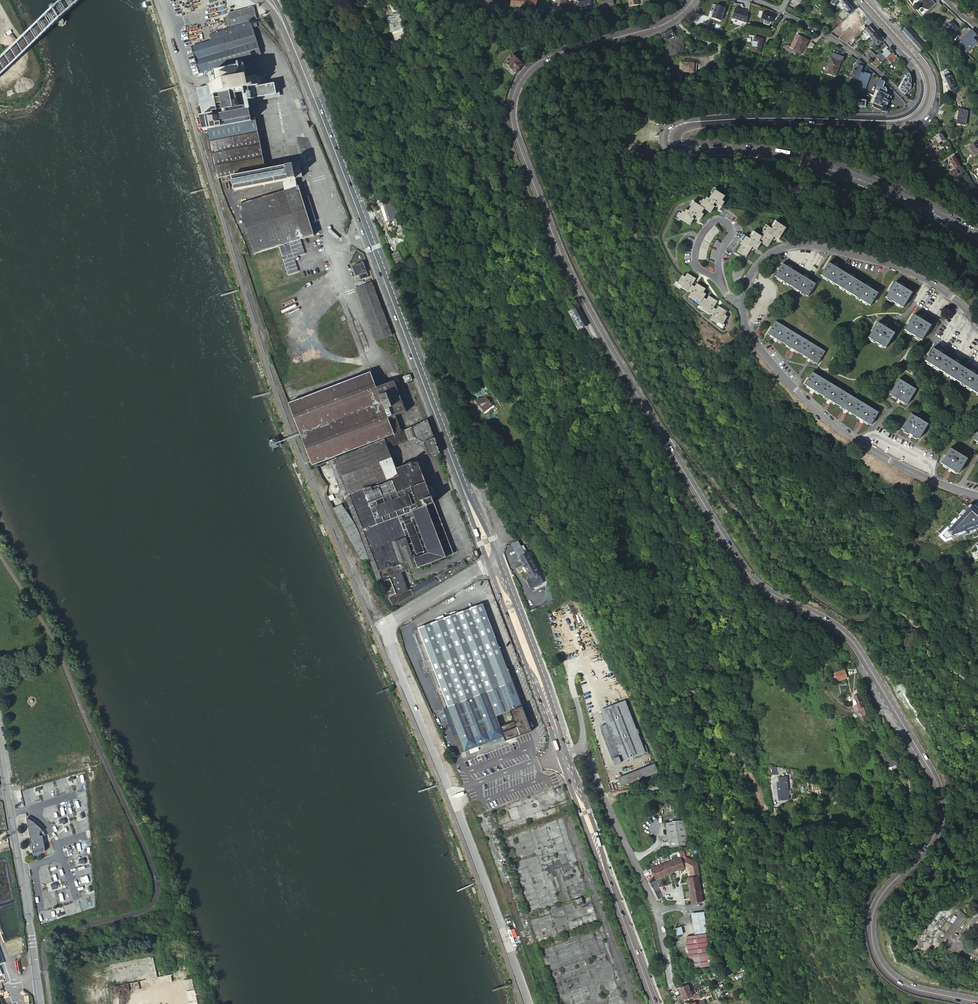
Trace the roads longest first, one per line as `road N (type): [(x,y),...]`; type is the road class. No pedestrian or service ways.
road 1 (primary): [(977,1002),(911,987),(880,961),(874,910),(931,842),(940,815),(936,780),(853,642),(762,587),(737,558),(581,297),(513,128),(513,95),(535,65),(662,25),(693,0)]
road 2 (primary): [(950,226),(831,173),(691,151),(676,147),(672,135),(709,120),(870,123),(918,111)]
road 3 (primary): [(466,496),(289,33)]
road 4 (residential): [(742,306),(757,346),(837,427),(911,470),(977,495)]
road 5 (unclassified): [(162,0),(246,288)]
road 6 (residential): [(977,323),(911,271),(806,244),(760,261),(742,306)]
road 7 (unclassified): [(37,1003),(6,792)]
road 8 (unclassified): [(296,435),(382,625)]
road 9 (primary): [(563,755),(560,722),(500,558)]
road 10 (primary): [(488,564),(563,755)]
road 11 (primary): [(654,1003),(593,834)]
road 12 (residential): [(918,111),(854,52),(781,11)]
road 13 (residential): [(719,282),(720,254),(732,235),(724,217),(709,219),(696,240),(695,264),(704,270)]
road 14 (primary): [(918,111),(924,74),(859,0)]
road 15 (unclassified): [(382,625),(488,564)]

